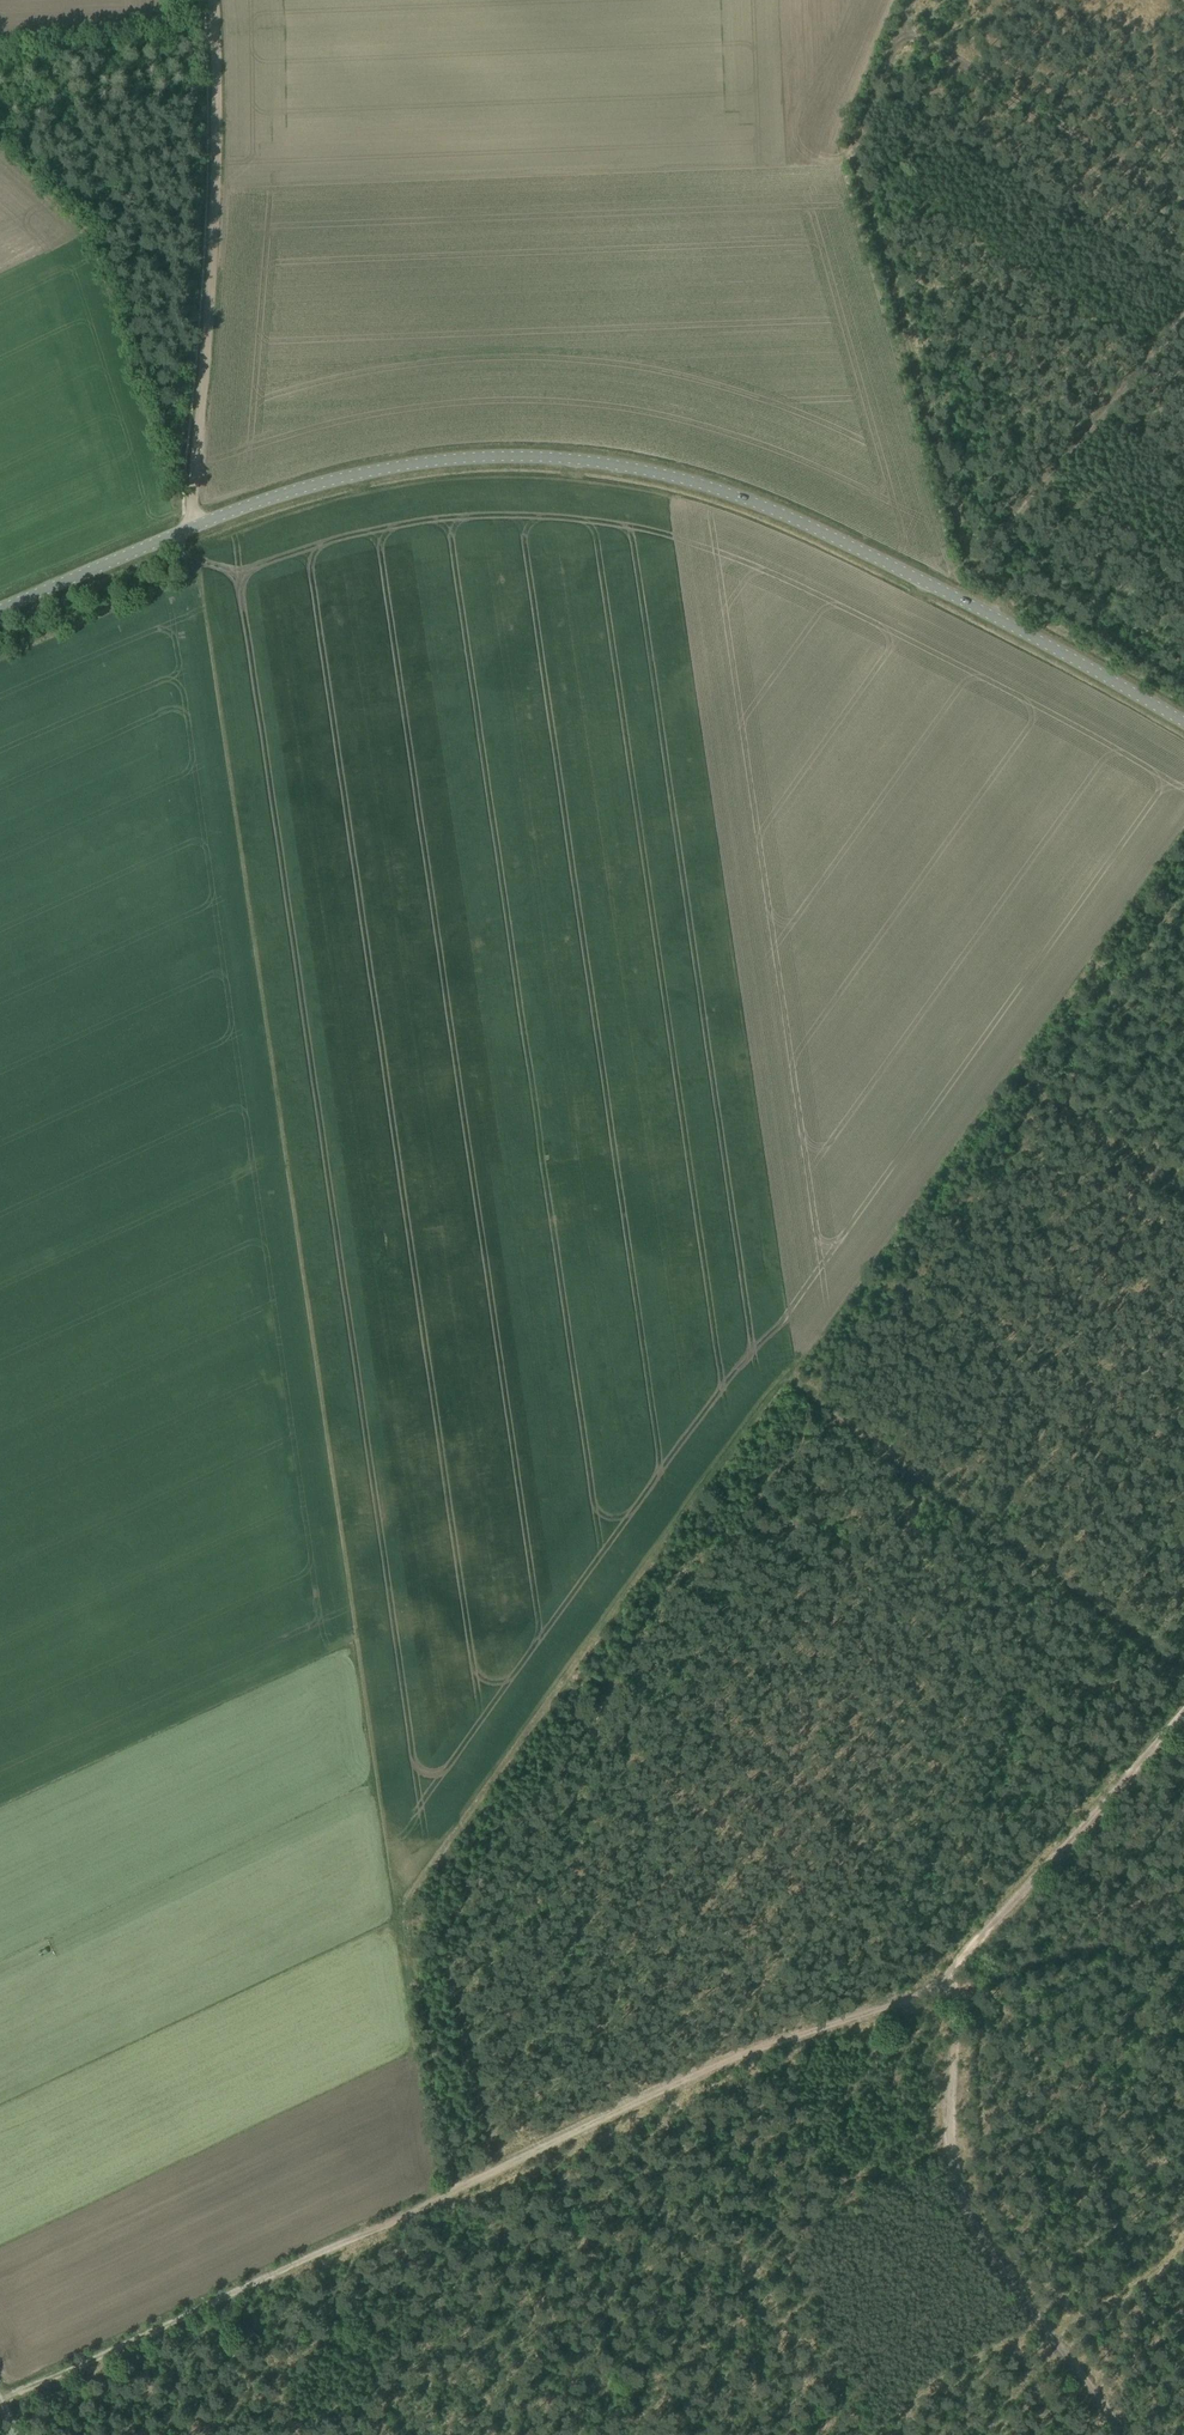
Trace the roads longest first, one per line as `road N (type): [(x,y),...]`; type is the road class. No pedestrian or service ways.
road 1 (track): [(1183,1717),(915,2000),(715,2064),(0,2401)]
road 2 (unclassified): [(1183,720),(918,577),(720,485),(571,458),(482,453),(390,466),(160,540),(0,606)]
road 3 (track): [(197,527),(222,128),(217,0)]
road 4 (track): [(1045,2331),(955,2185),(963,1999),(952,1968)]
road 5 (track): [(872,2434),(969,2351),(1045,2331)]
road 6 (track): [(1045,2331),(1124,2434)]

